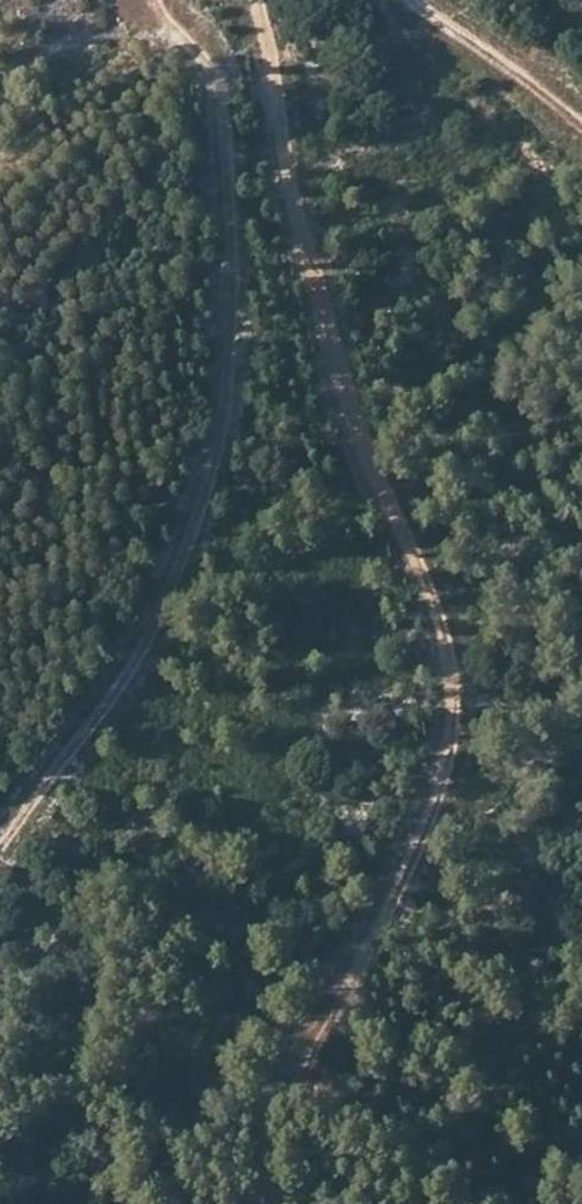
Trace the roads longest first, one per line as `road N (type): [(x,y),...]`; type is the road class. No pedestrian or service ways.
road 1 (track): [(257,1203),(283,1110),(407,871),(443,774),(454,703),(441,634),(357,438),(287,168),(260,0)]
road 2 (track): [(0,845),(119,682),(209,474),(223,369),(224,118),(205,64),(163,16),(160,0)]
road 3 (track): [(415,0),(581,120)]

